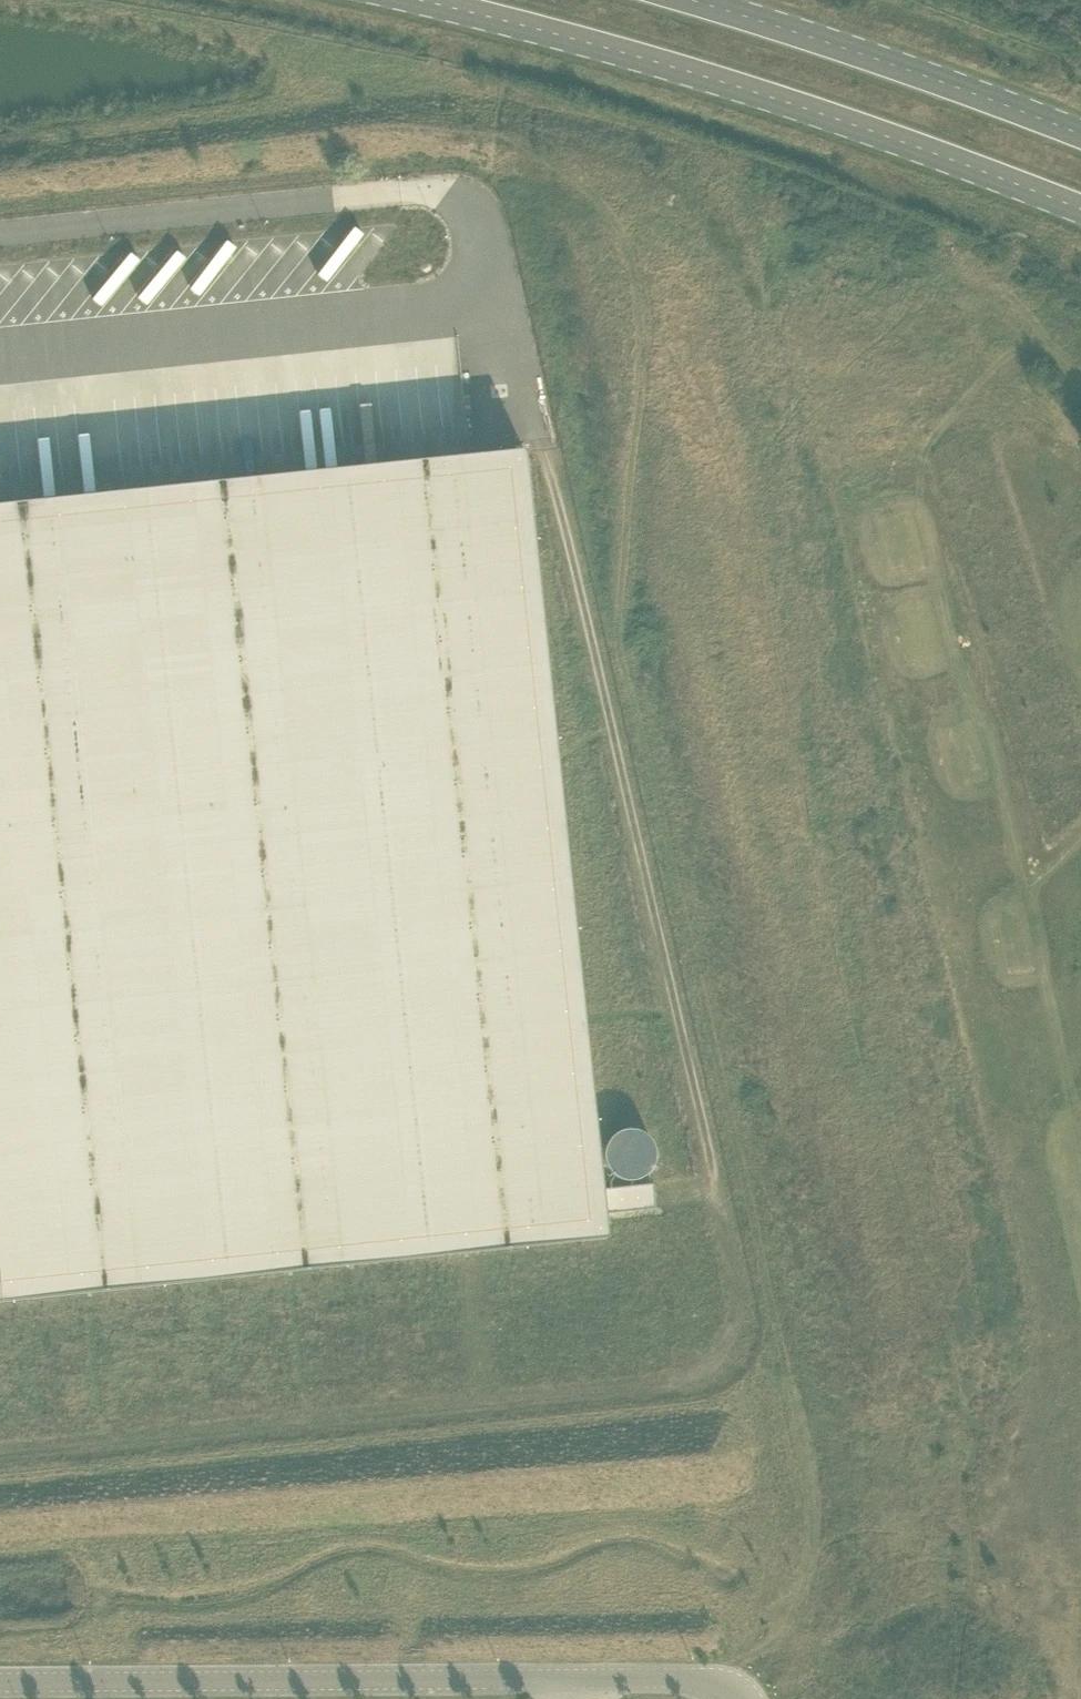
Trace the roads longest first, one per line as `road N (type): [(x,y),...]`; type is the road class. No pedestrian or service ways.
road 1 (track): [(1080,381),(993,298),(951,289),(858,312),(803,292),(762,245),(734,174),(698,143),(445,79),(282,93)]
road 2 (unclassified): [(739,1698),(686,1678),(0,1683)]
road 3 (primary): [(410,0),(753,93),(1080,215)]
road 4 (primary): [(1080,139),(889,66),(679,0)]

